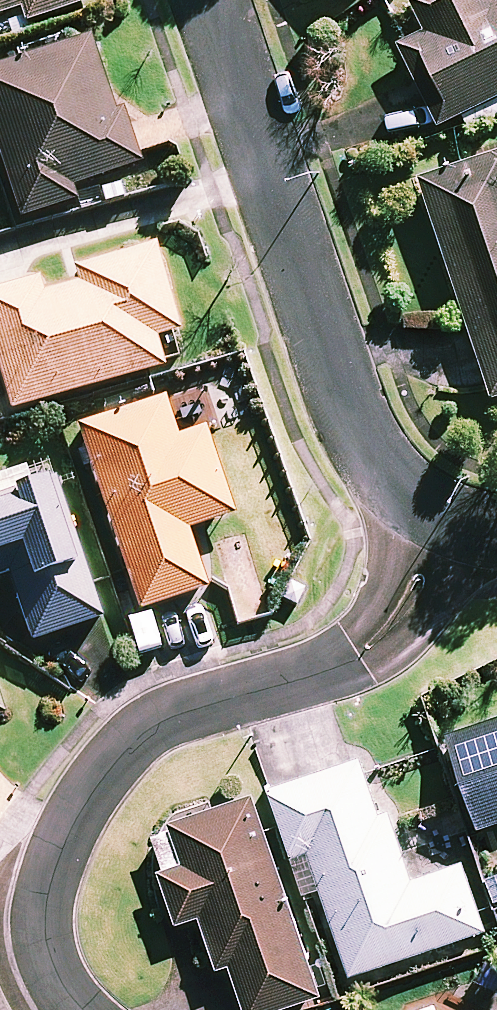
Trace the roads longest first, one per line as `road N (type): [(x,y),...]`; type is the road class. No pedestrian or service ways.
road 1 (residential): [(79,1009),(38,933),(62,808),(121,749),(363,631),(445,530)]
road 2 (residential): [(209,0),(349,407),(381,478),(445,530)]

